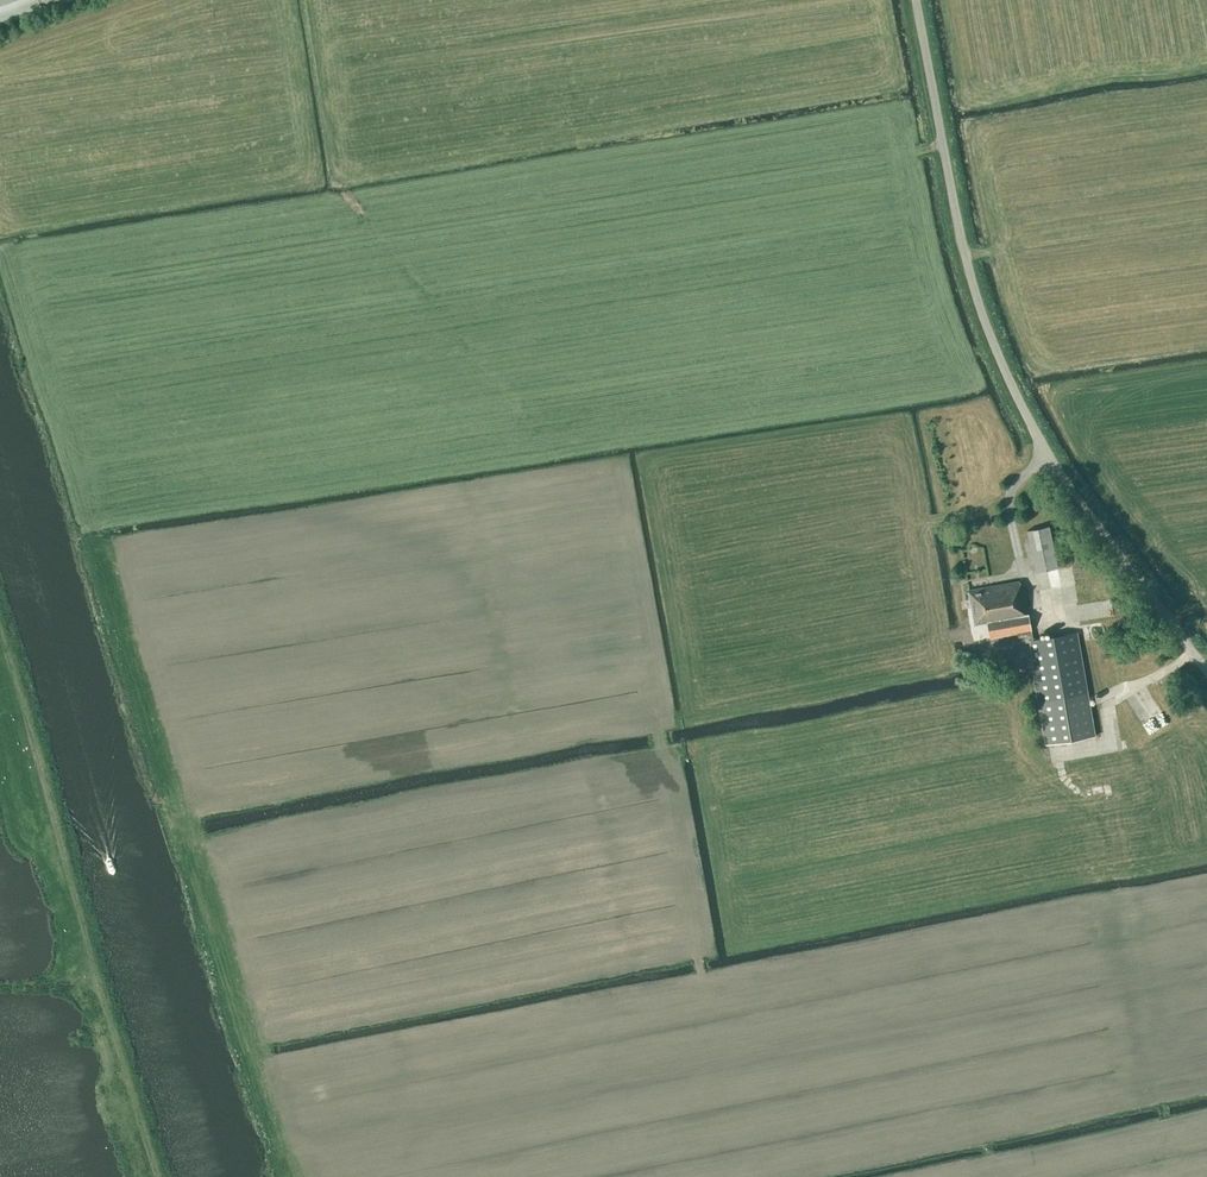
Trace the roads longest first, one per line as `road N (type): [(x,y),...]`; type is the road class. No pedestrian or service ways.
road 1 (unclassified): [(1206,677),(1081,505),(987,332),(960,244),(915,0)]

